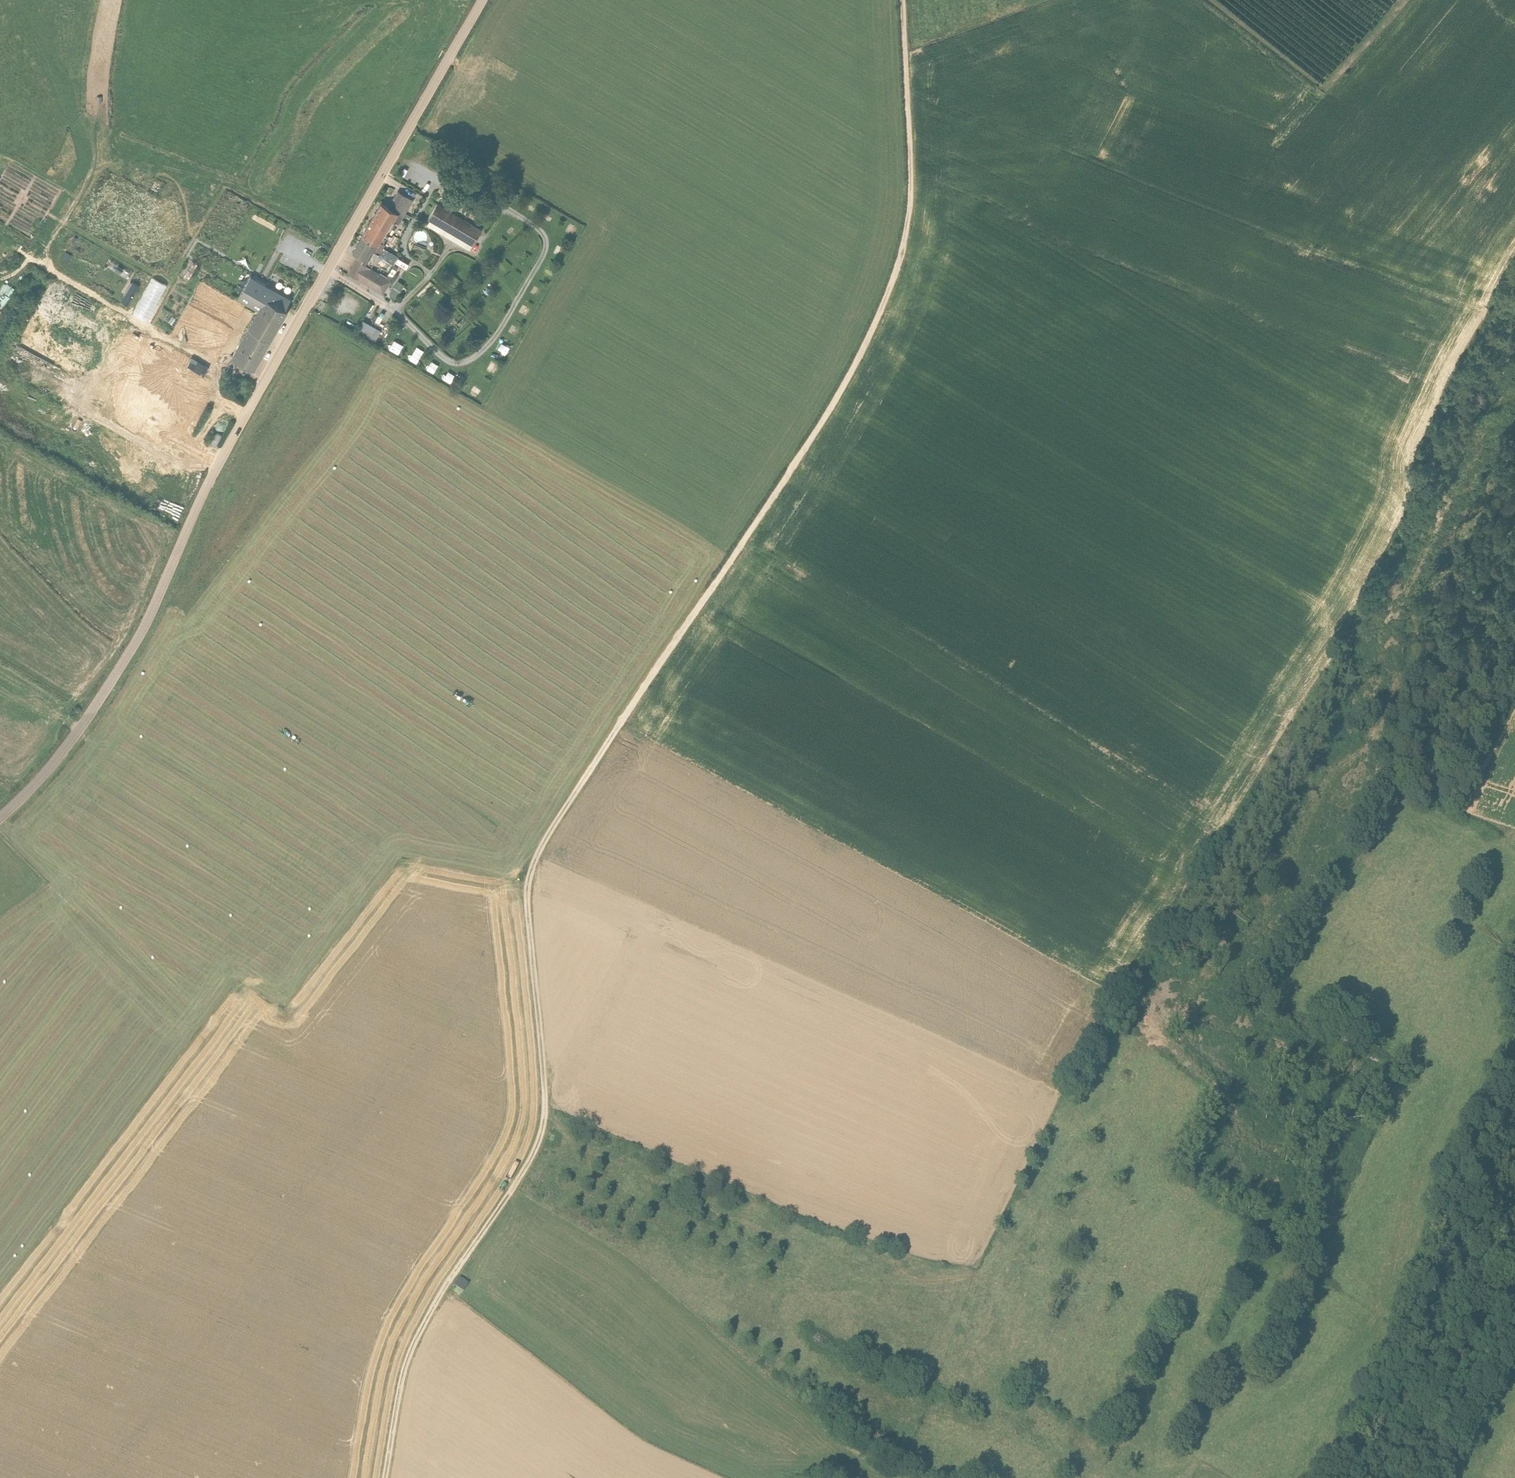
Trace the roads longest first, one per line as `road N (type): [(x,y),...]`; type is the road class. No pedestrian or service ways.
road 1 (track): [(901,0),(909,193),(893,275),(822,418),(538,853),(526,901),(544,1124),(419,1327),(384,1477)]
road 2 (tertiary): [(0,818),(69,743),(139,636),(212,474),(482,0)]

